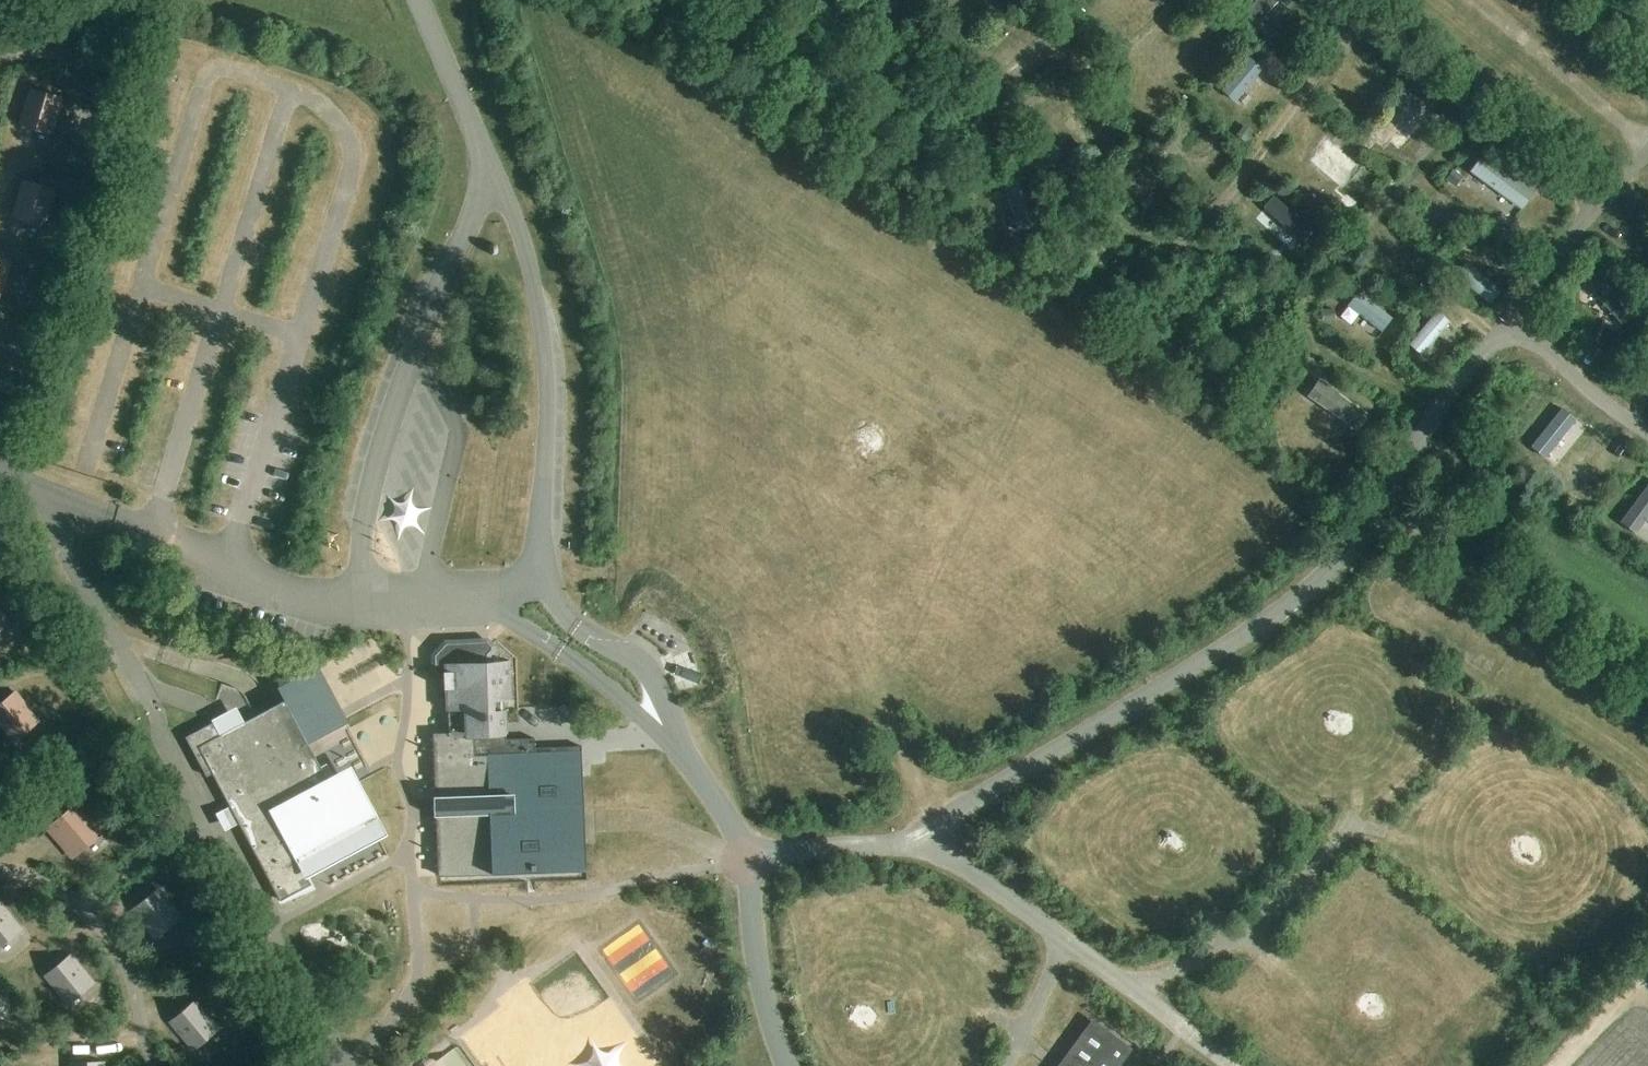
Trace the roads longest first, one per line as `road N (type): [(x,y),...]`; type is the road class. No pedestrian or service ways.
road 1 (track): [(1647,989),(1629,987),(1556,1065)]

